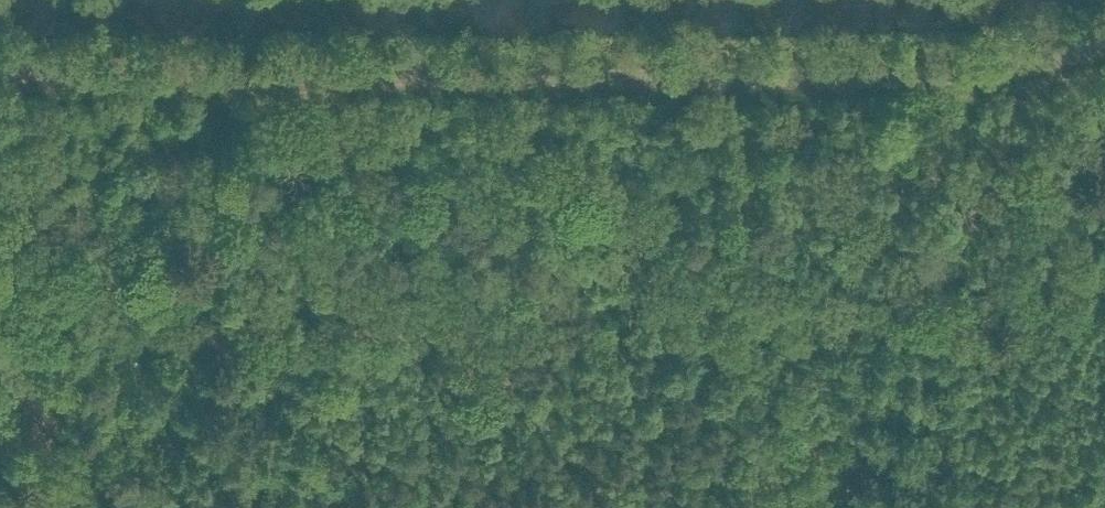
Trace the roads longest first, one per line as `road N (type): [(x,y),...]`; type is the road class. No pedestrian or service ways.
road 1 (unclassified): [(0,76),(747,80),(932,72),(1104,47)]

